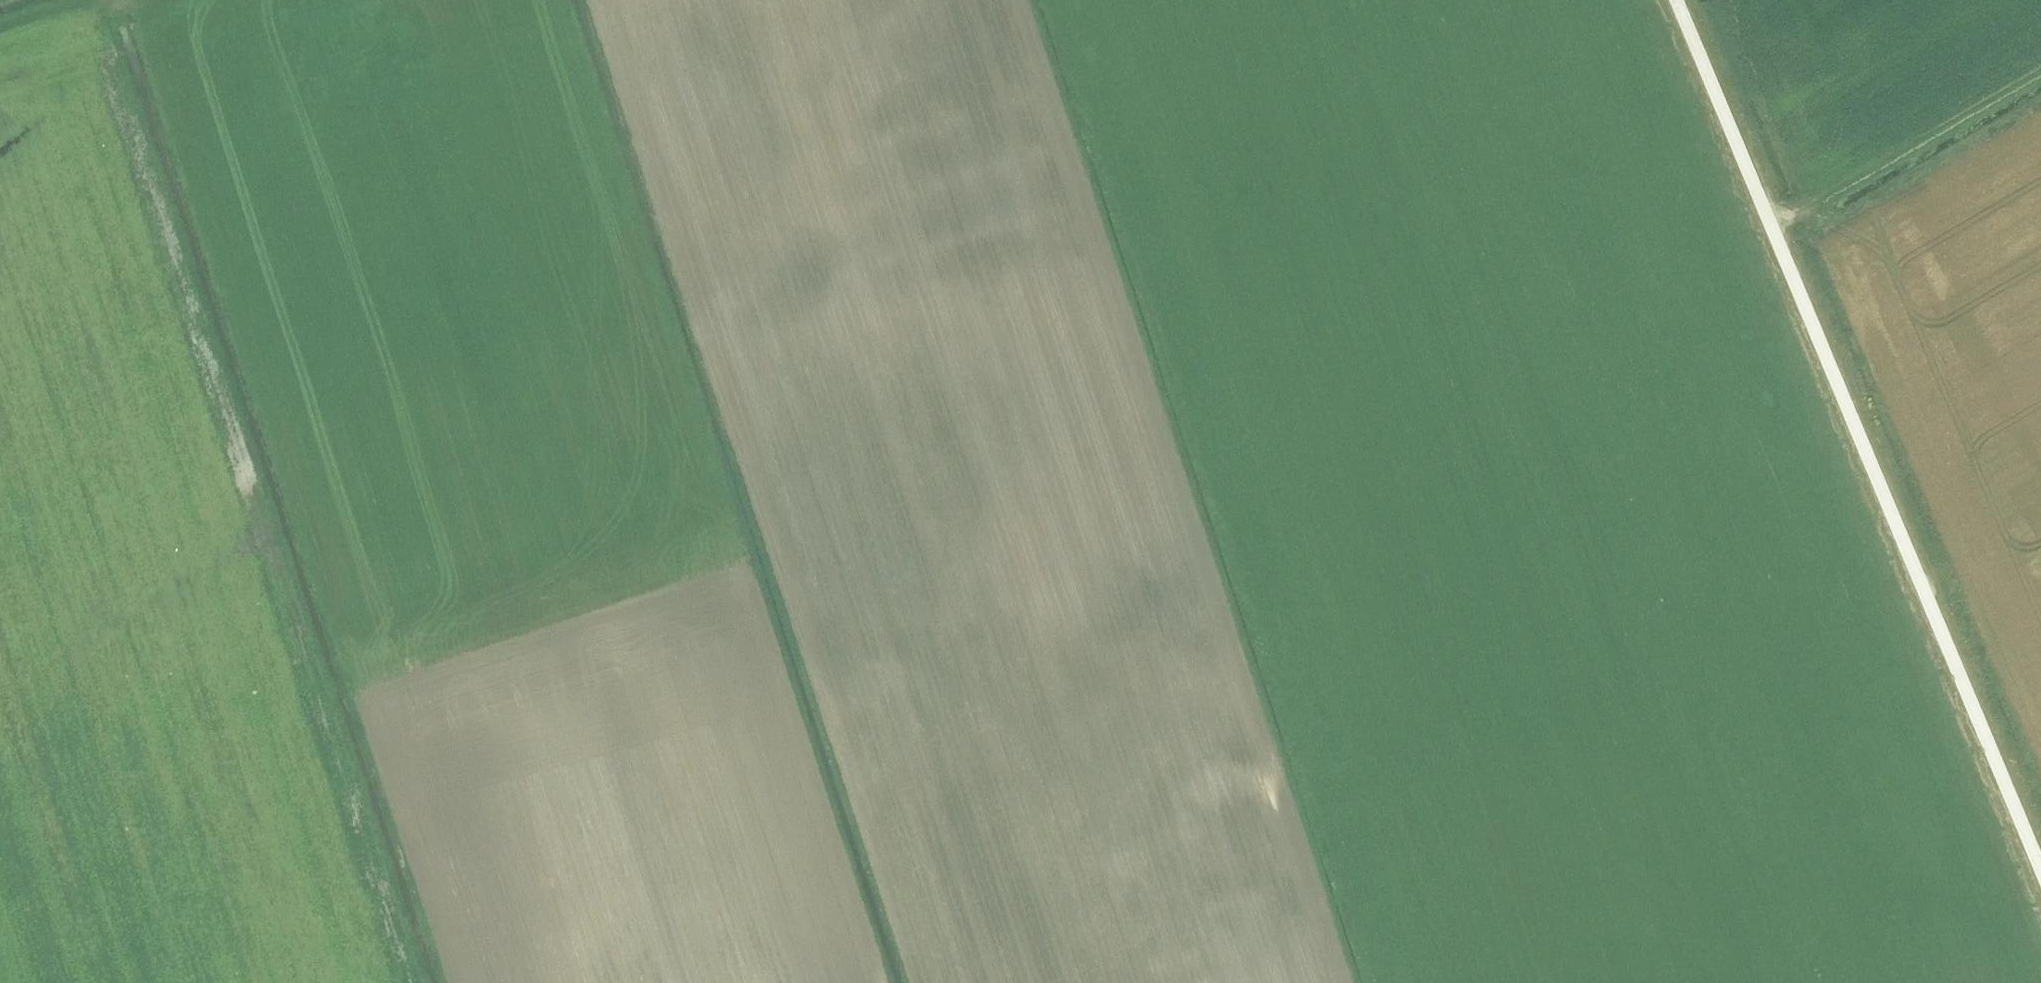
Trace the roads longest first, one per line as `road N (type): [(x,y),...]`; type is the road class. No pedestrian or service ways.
road 1 (unclassified): [(2040,864),(1678,0)]

